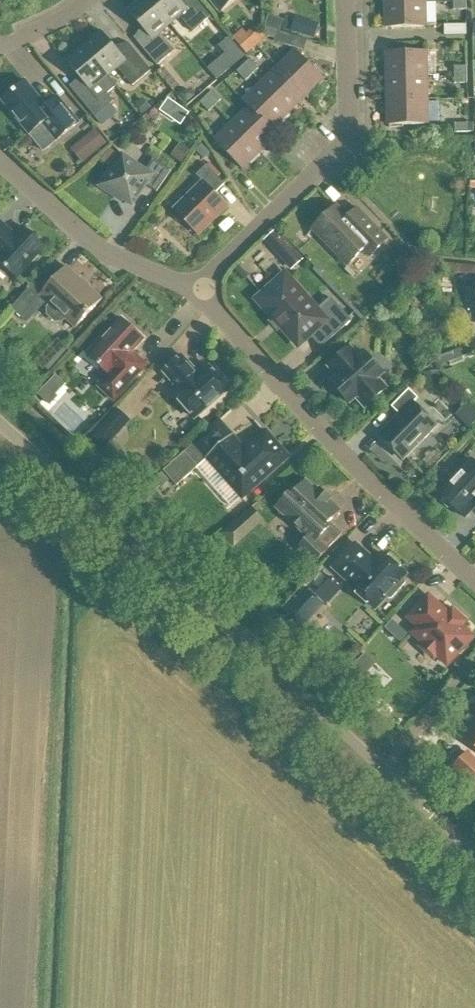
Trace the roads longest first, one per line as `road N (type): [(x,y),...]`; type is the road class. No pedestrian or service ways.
road 1 (unclassified): [(474,845),(0,423)]
road 2 (residential): [(201,296),(368,481),(474,581)]
road 3 (residential): [(201,296),(221,263),(347,142),(345,0)]
road 4 (residential): [(0,161),(96,248),(201,296)]

